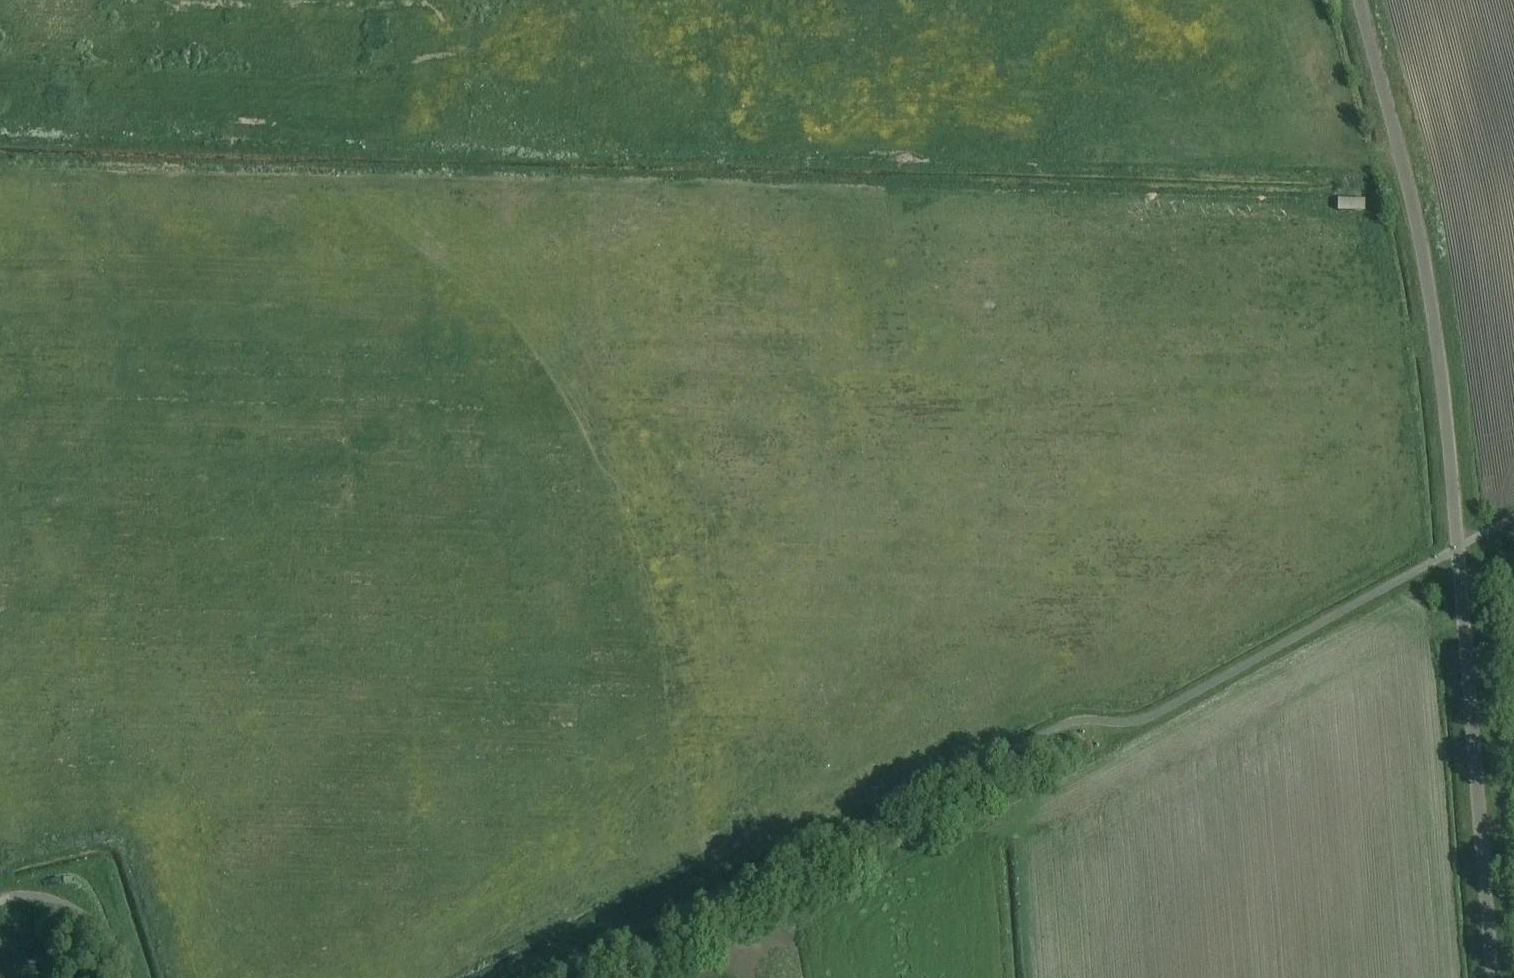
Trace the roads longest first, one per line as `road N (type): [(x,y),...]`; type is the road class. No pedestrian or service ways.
road 1 (unclassified): [(1359,0),(1412,198),(1457,548)]
road 2 (unclassified): [(1491,977),(1457,548)]

